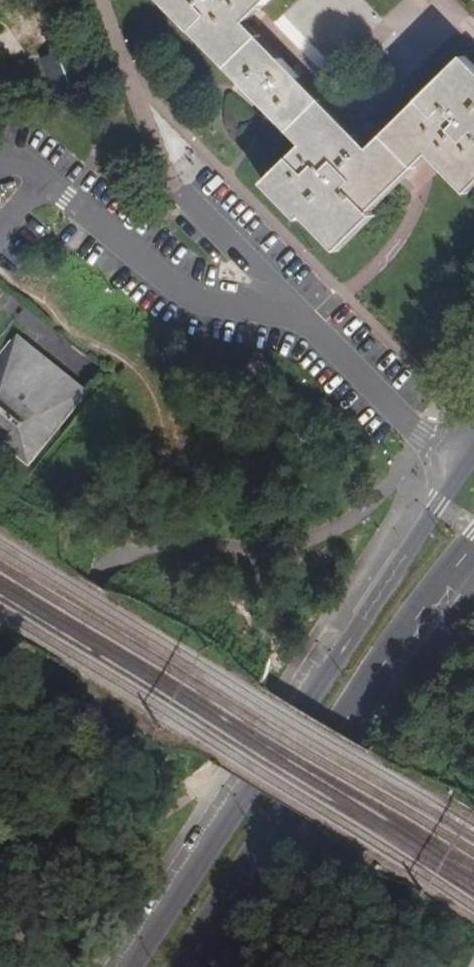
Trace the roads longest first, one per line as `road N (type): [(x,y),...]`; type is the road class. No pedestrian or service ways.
road 1 (primary): [(460,459),(122,966)]
road 2 (unclassified): [(460,459),(426,437),(283,300),(244,308),(195,298),(26,167),(0,168)]
road 3 (primary): [(185,966),(370,687),(473,553)]

